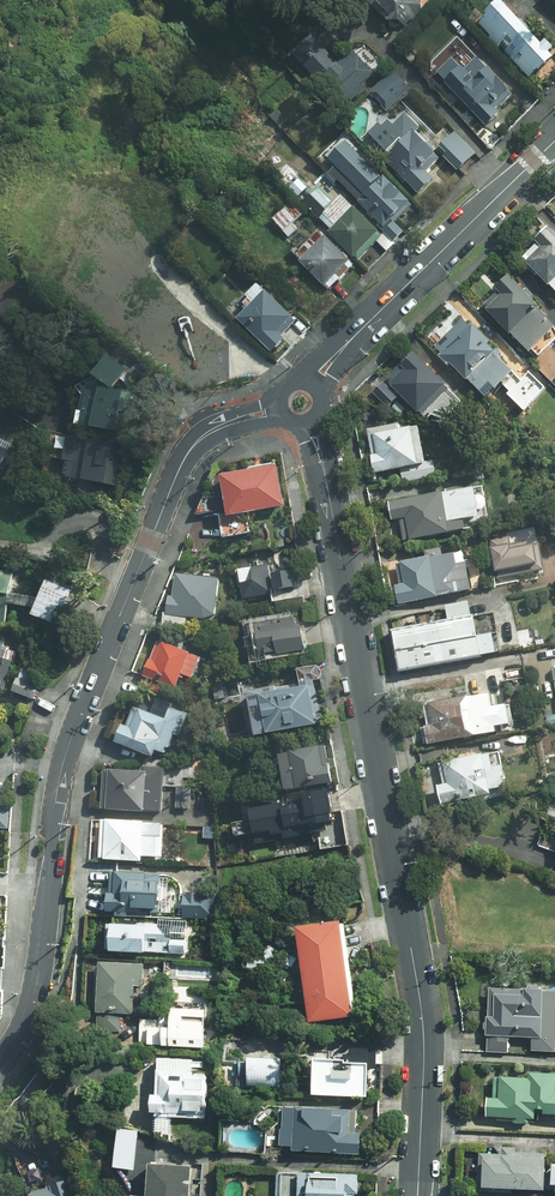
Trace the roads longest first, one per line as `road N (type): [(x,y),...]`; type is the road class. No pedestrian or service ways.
road 1 (tertiary): [(418,1195),(423,1020),(326,480)]
road 2 (tertiary): [(0,1063),(33,1000),(63,766),(178,469),(195,444),(229,423)]
road 3 (tertiary): [(353,339),(554,141)]

